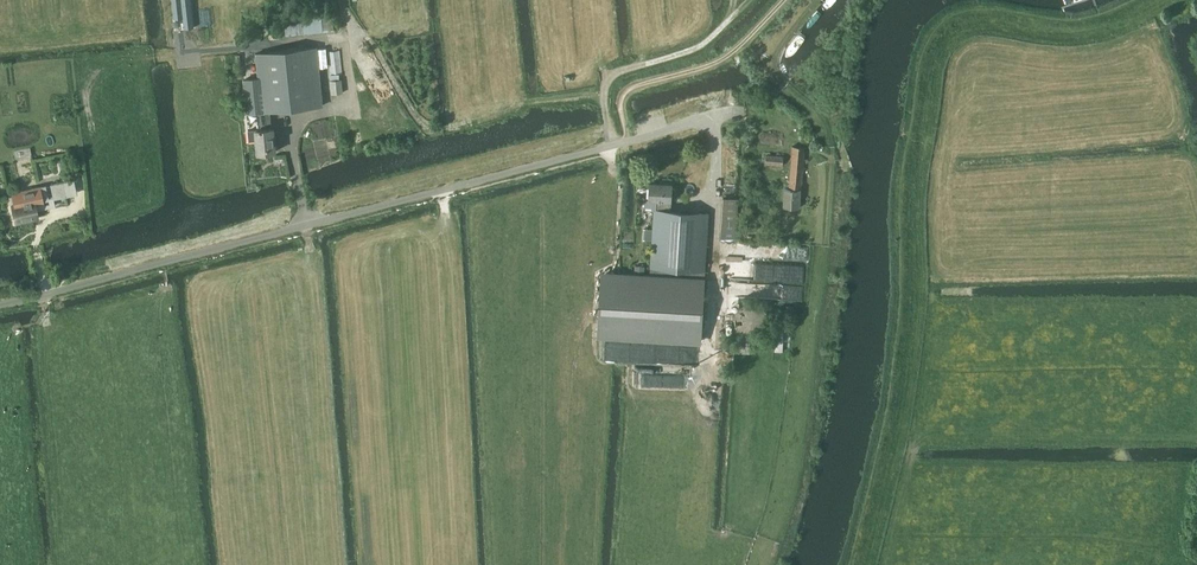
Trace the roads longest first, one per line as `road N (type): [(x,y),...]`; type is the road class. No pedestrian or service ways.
road 1 (unclassified): [(0,306),(732,111)]
road 2 (track): [(64,564),(44,298)]

